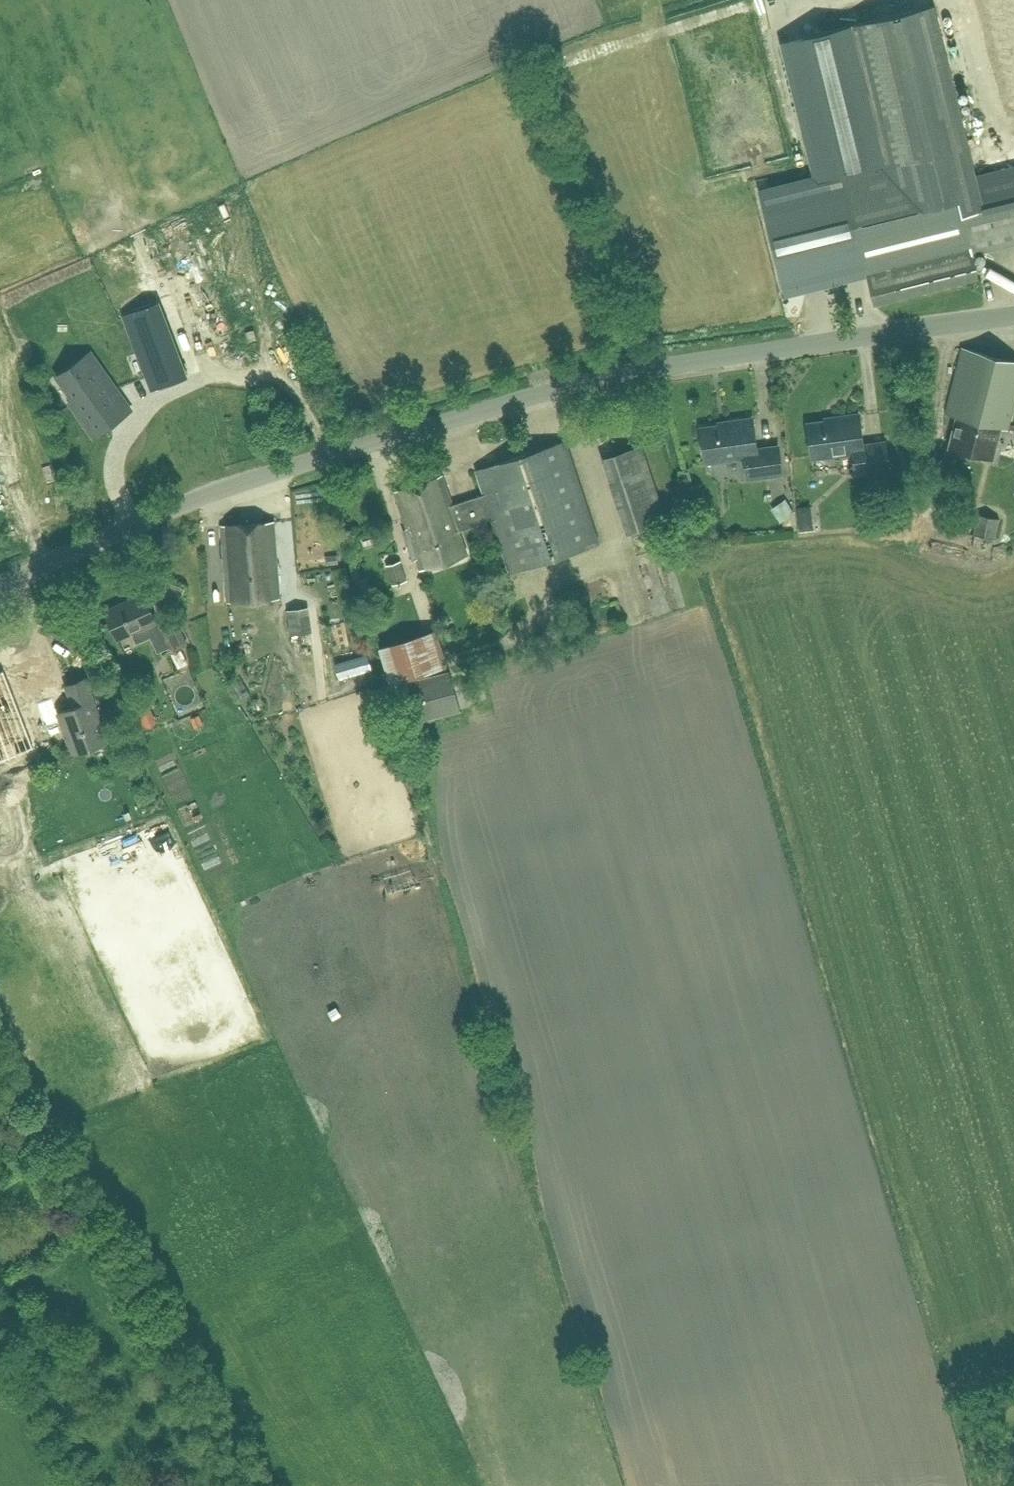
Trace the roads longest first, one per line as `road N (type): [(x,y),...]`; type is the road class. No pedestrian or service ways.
road 1 (unclassified): [(0,586),(272,470),(672,363),(1013,315)]

